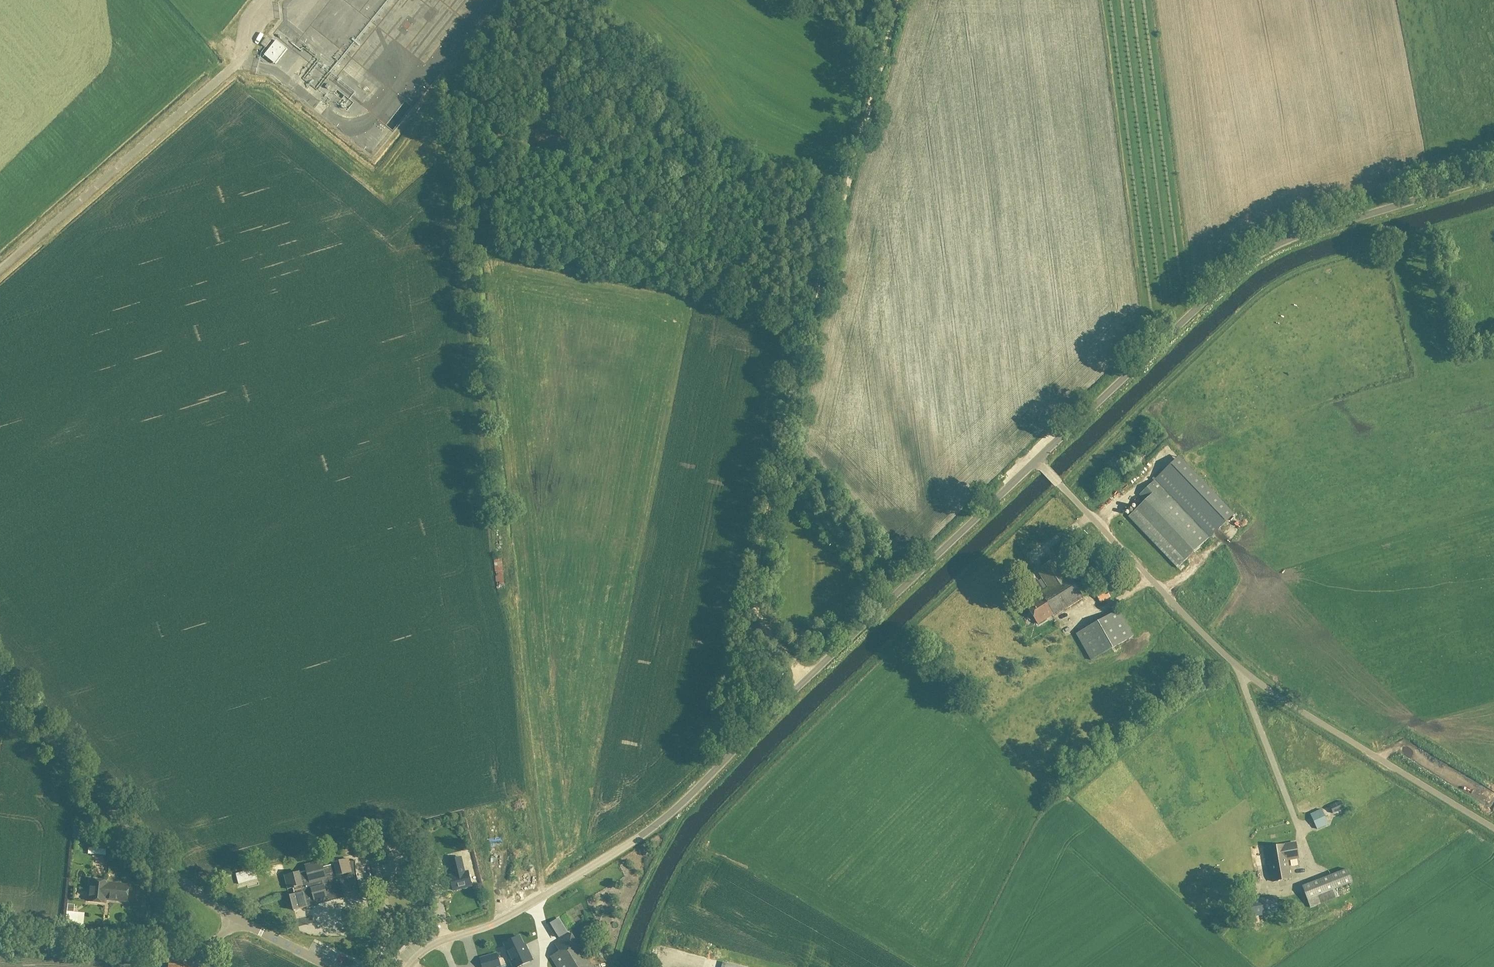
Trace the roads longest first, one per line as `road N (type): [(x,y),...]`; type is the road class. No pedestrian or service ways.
road 1 (unclassified): [(901,0),(816,301),(754,590),(756,611),(806,681)]
road 2 (track): [(472,273),(542,899)]
road 3 (unclassified): [(1493,827),(1288,707),(1229,661),(1035,461)]
road 4 (unclassified): [(1035,461),(1265,253),(1493,178)]
road 5 (unclassified): [(409,966),(429,947),(506,919),(663,822),(806,681)]
road 6 (tertiary): [(239,924),(202,901),(0,676)]
road 7 (unclassified): [(806,681),(1035,461)]
road 8 (unclassified): [(239,924),(196,951),(0,932)]

